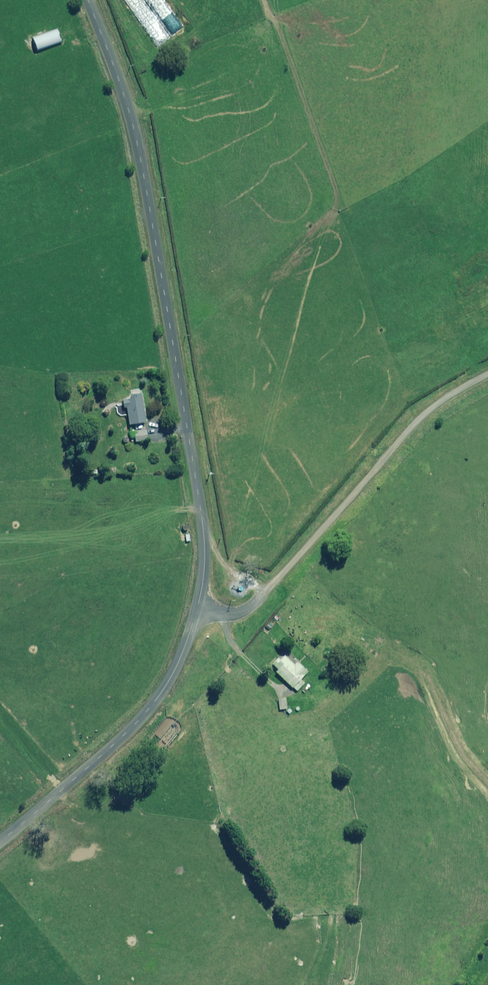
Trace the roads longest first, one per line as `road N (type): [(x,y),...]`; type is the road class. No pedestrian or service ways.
road 1 (unclassified): [(88,0),(141,160),(201,513),(198,611)]
road 2 (unclassified): [(198,611),(232,615),(260,600),(418,408),(487,370)]
road 3 (unclassified): [(198,611),(176,669),(138,722),(0,842)]

